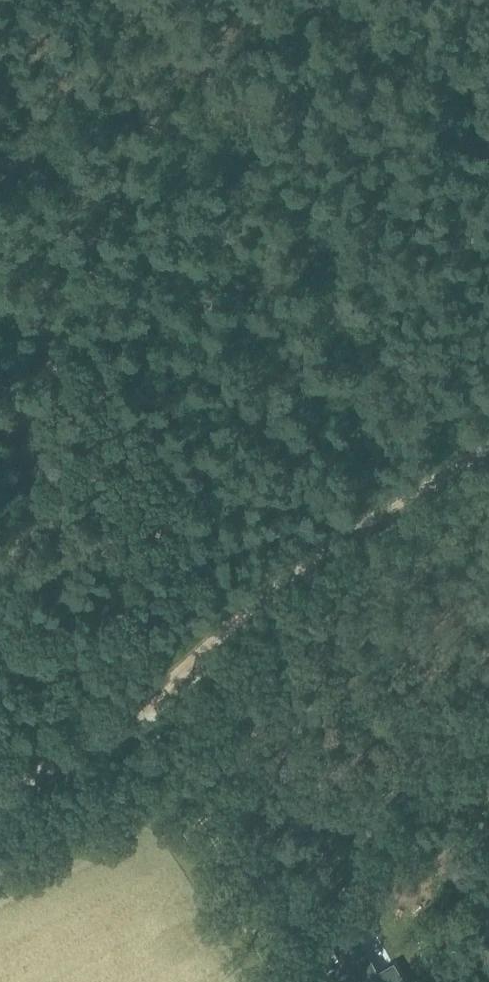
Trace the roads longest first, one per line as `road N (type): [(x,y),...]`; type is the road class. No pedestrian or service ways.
road 1 (track): [(183,685),(180,550),(156,494),(152,293),(131,246),(138,115),(117,0)]
road 2 (track): [(488,434),(339,525),(247,601),(129,720),(0,788)]
road 3 (track): [(129,720),(296,981)]

